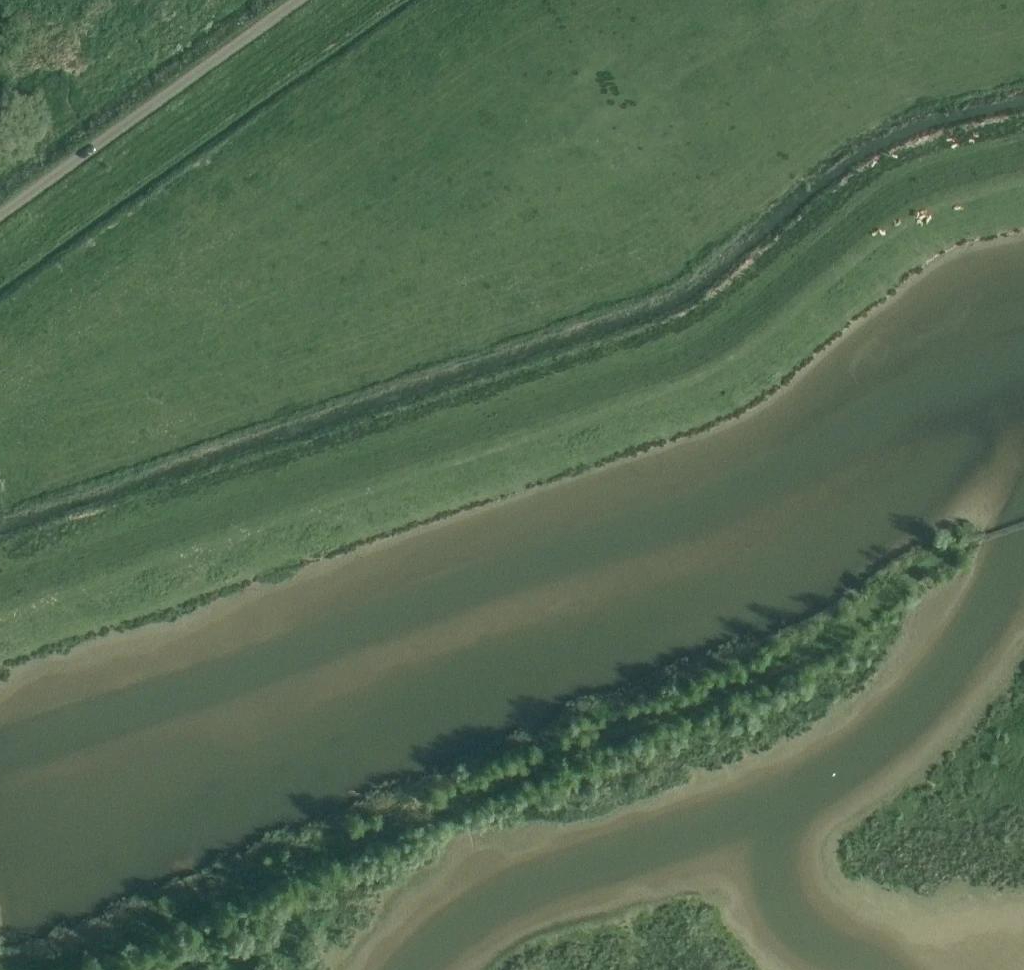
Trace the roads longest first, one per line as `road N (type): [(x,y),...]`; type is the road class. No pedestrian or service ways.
road 1 (unclassified): [(0,218),(300,0)]

